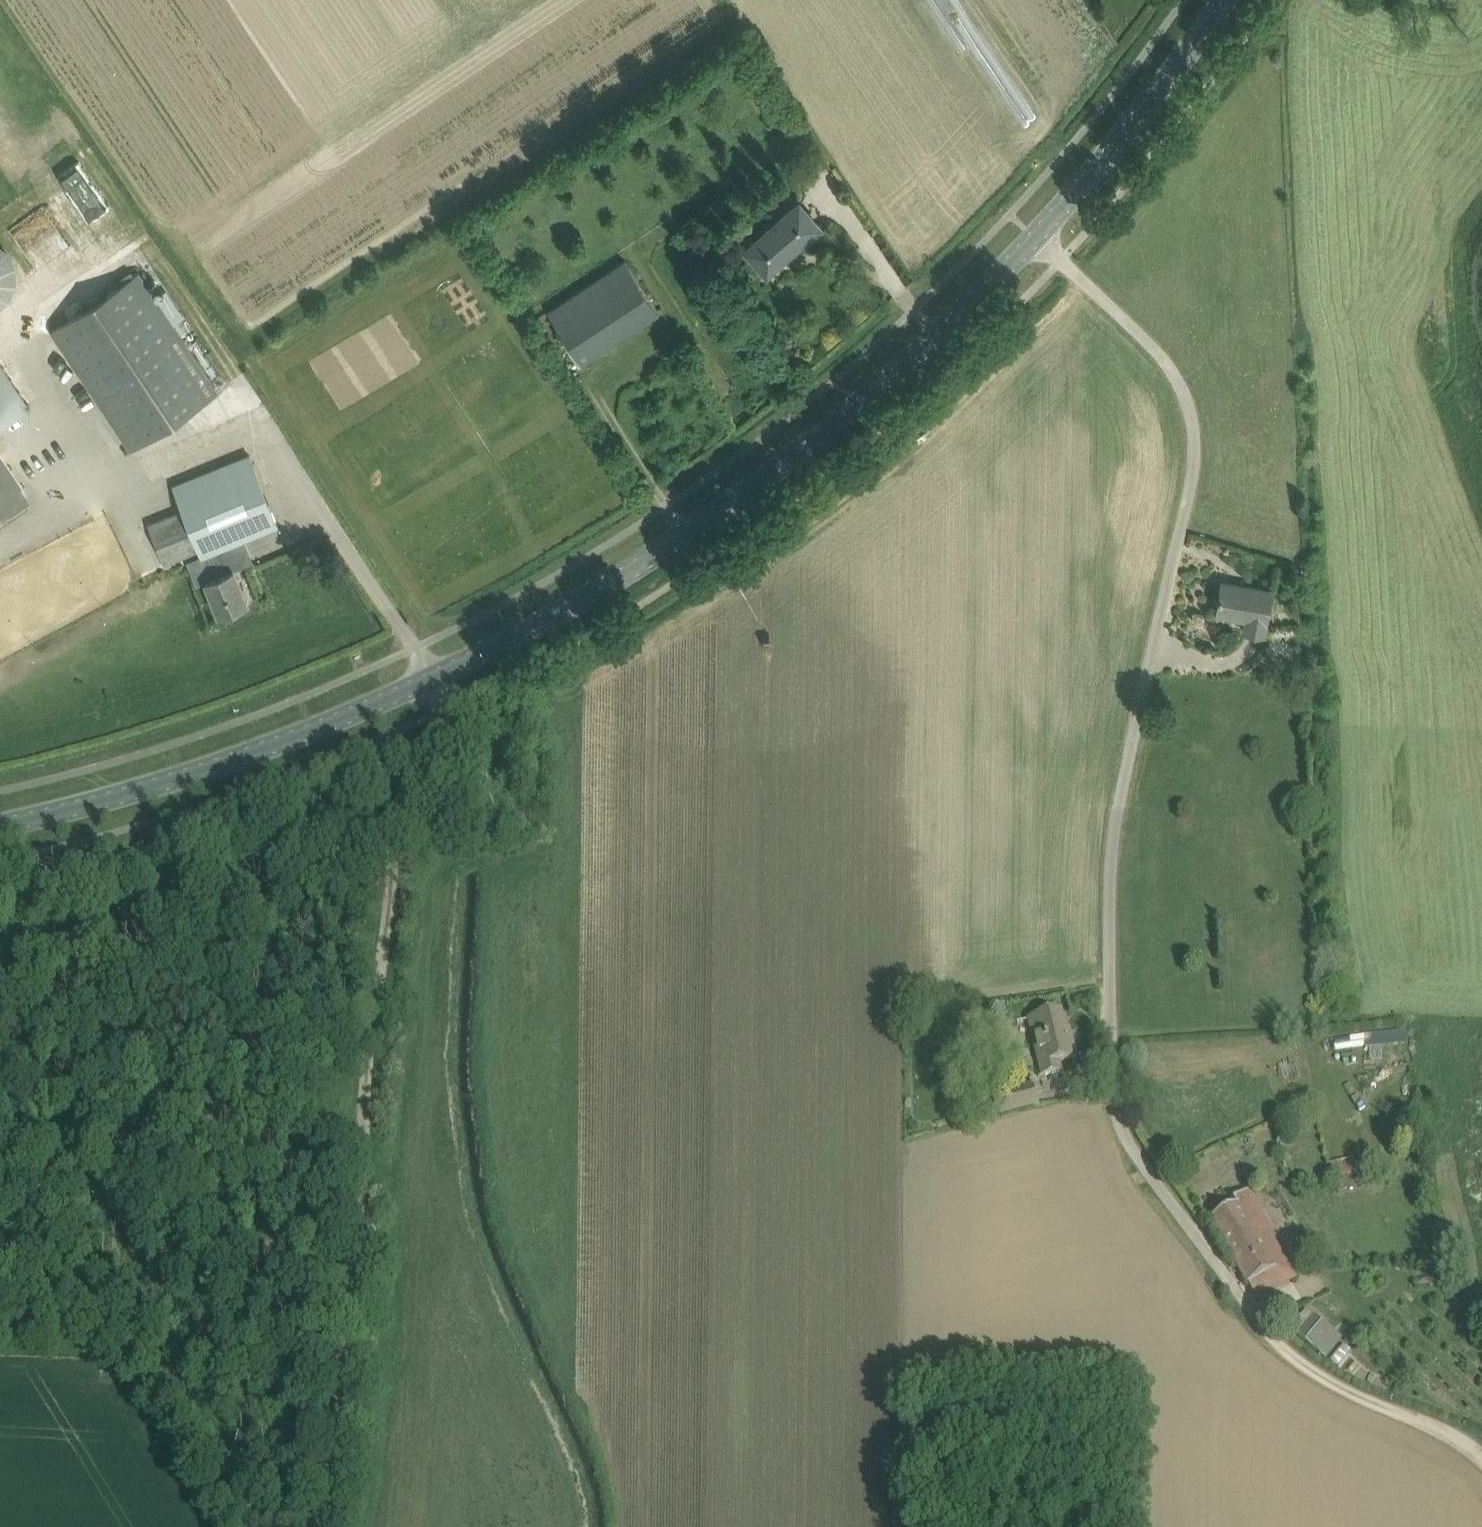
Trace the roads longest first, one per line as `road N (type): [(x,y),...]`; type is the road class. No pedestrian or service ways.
road 1 (unclassified): [(1273,1327),(1115,1119),(1110,838),(1194,463),(1190,408),(1168,362),(1035,237)]
road 2 (secondary): [(0,826),(288,740),(432,677),(609,585),(779,470),(907,365),(1035,237)]
road 3 (track): [(323,1526),(399,798),(447,709),(432,677)]
road 4 (track): [(432,641),(3,0)]
road 5 (secondary): [(1035,237),(1224,0)]
road 6 (track): [(1481,1453),(1336,1381),(1273,1327)]

